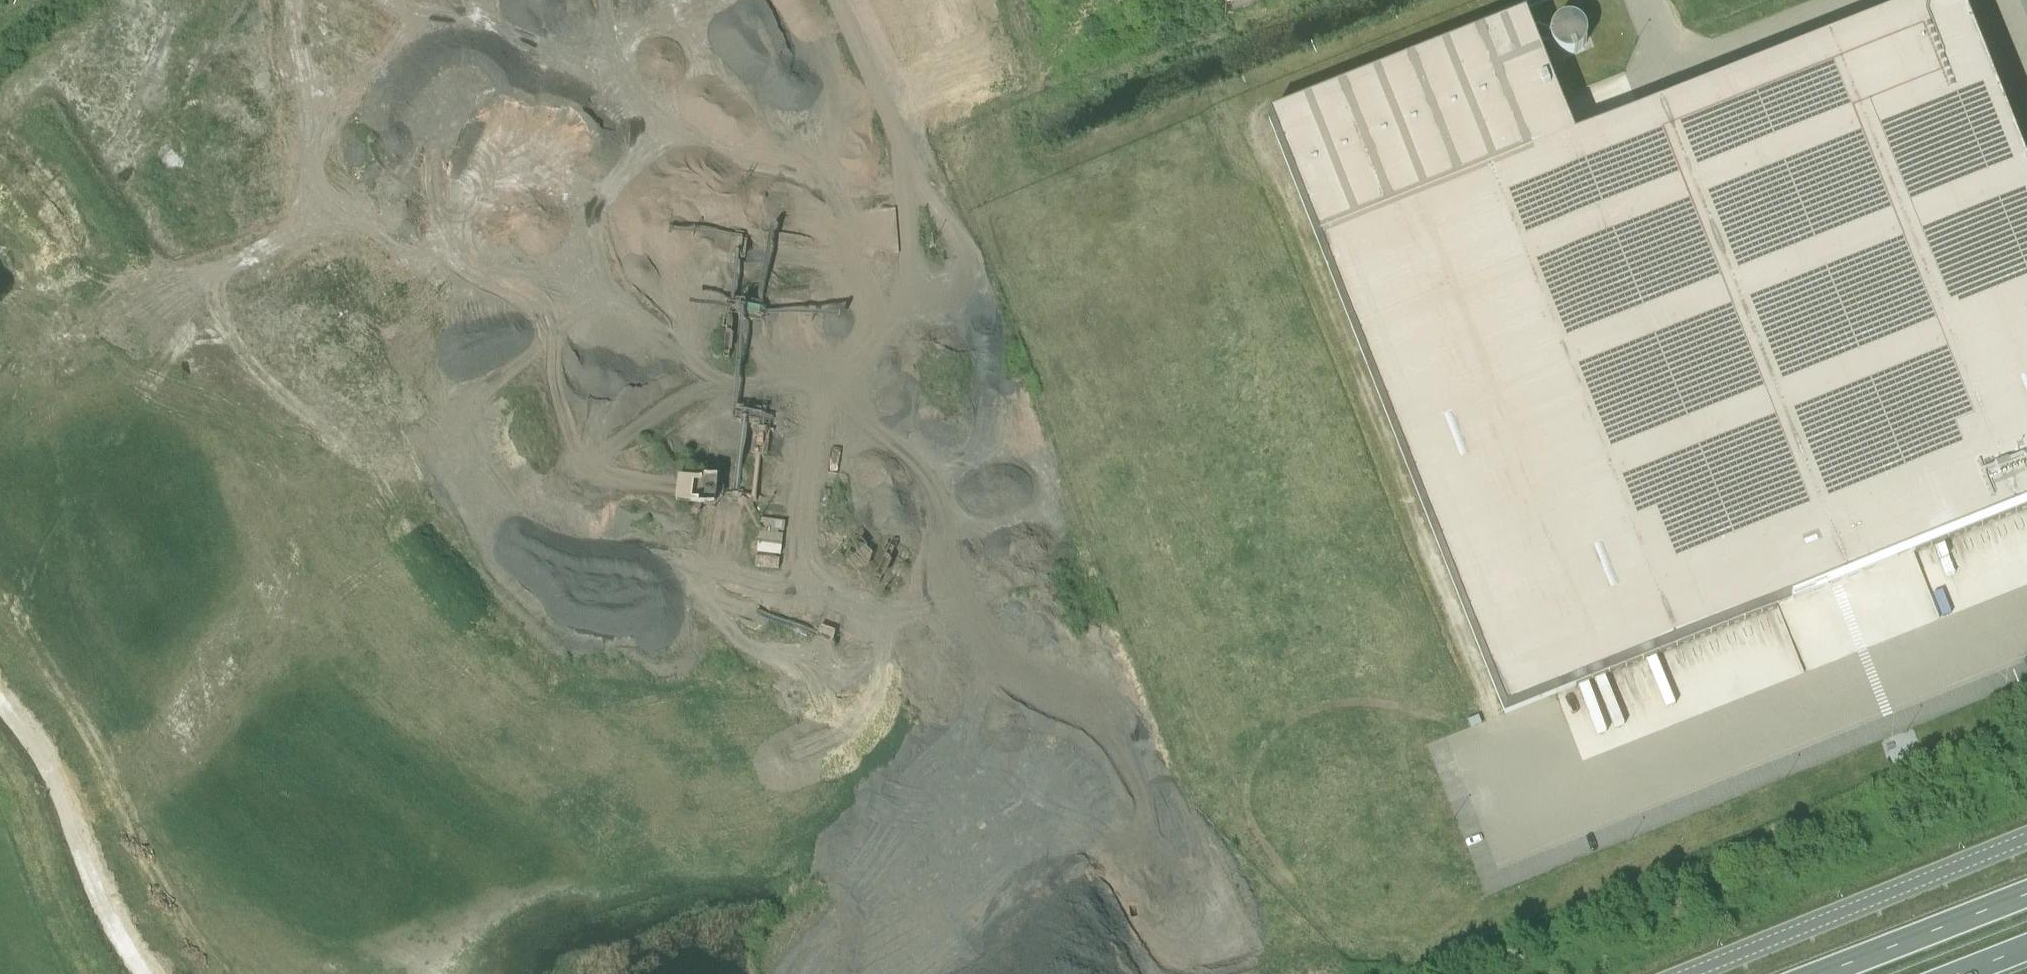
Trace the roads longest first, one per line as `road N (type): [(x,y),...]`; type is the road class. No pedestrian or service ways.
road 1 (tertiary): [(2026,838),(1689,973)]
road 2 (trunk): [(2026,894),(1820,973)]

